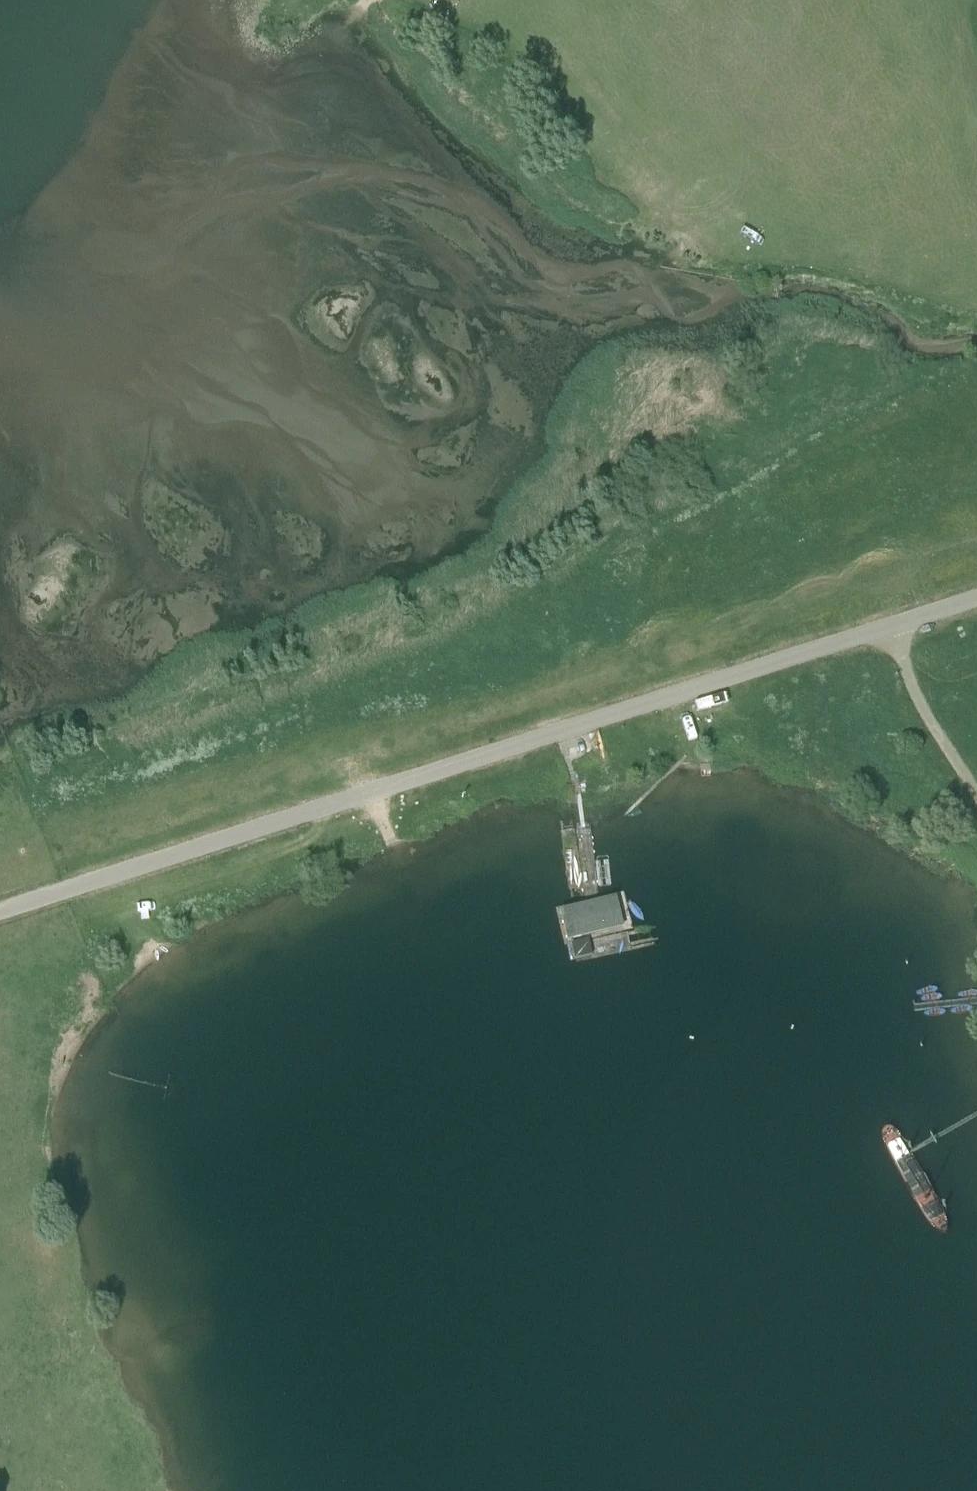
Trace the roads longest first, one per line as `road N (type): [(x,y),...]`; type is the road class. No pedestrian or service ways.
road 1 (unclassified): [(0,914),(976,600)]

